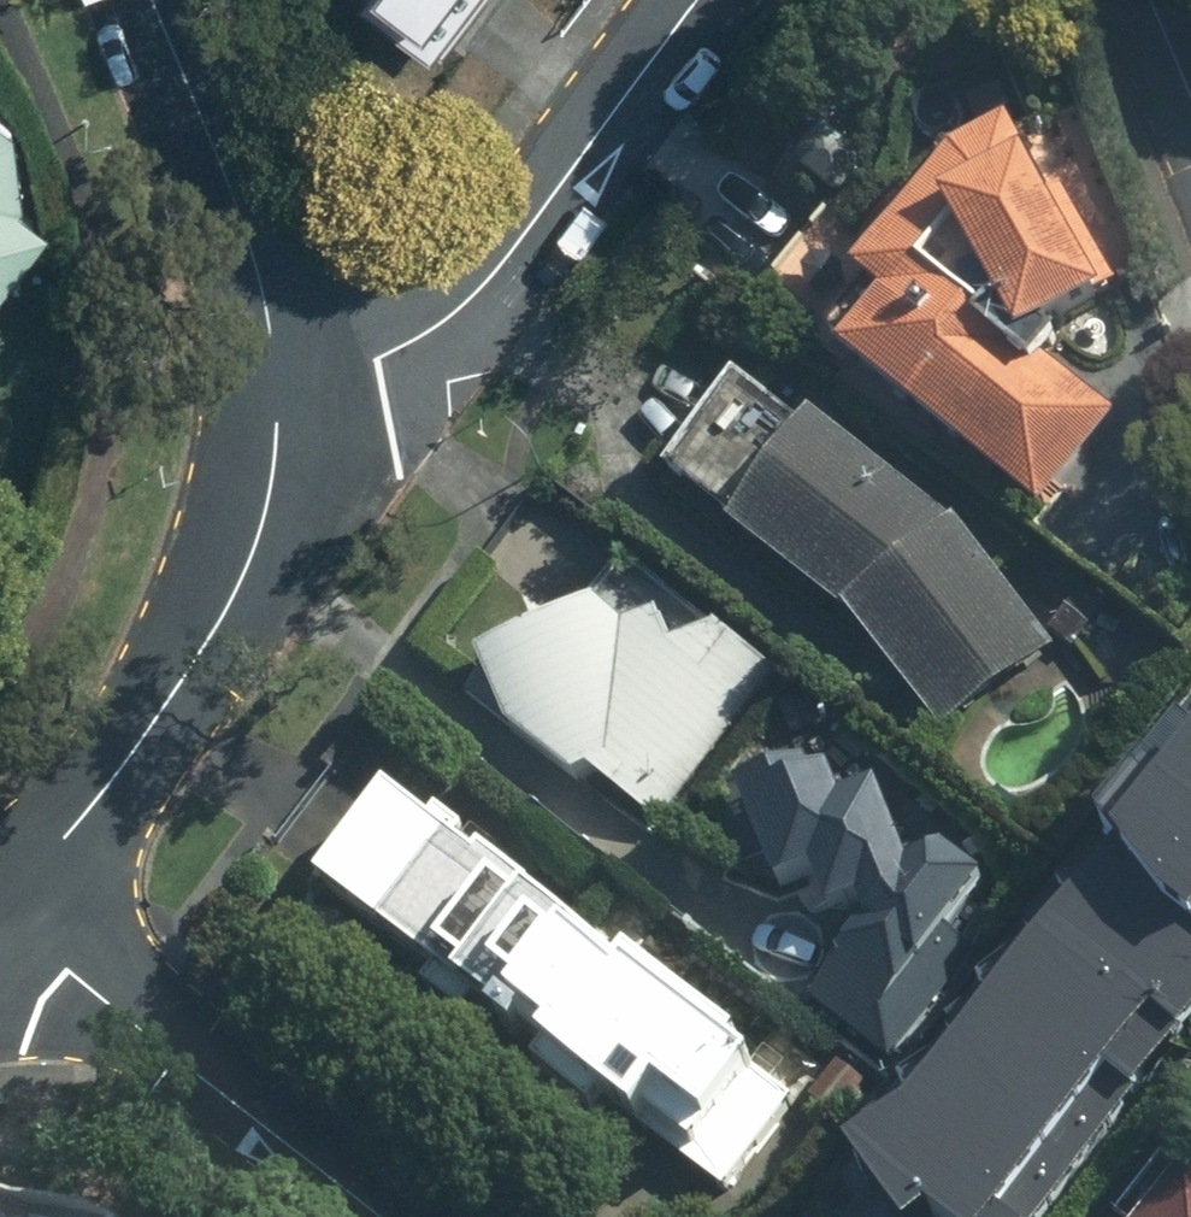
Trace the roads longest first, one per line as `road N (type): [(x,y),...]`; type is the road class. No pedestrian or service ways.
road 1 (residential): [(289,376),(284,447),(267,515),(194,677),(63,860),(11,907)]
road 2 (residential): [(289,376),(377,362),(438,331),(480,297),(697,0)]
road 3 (residential): [(406,1216),(11,907)]
road 4 (residential): [(152,0),(276,297),(289,376)]

